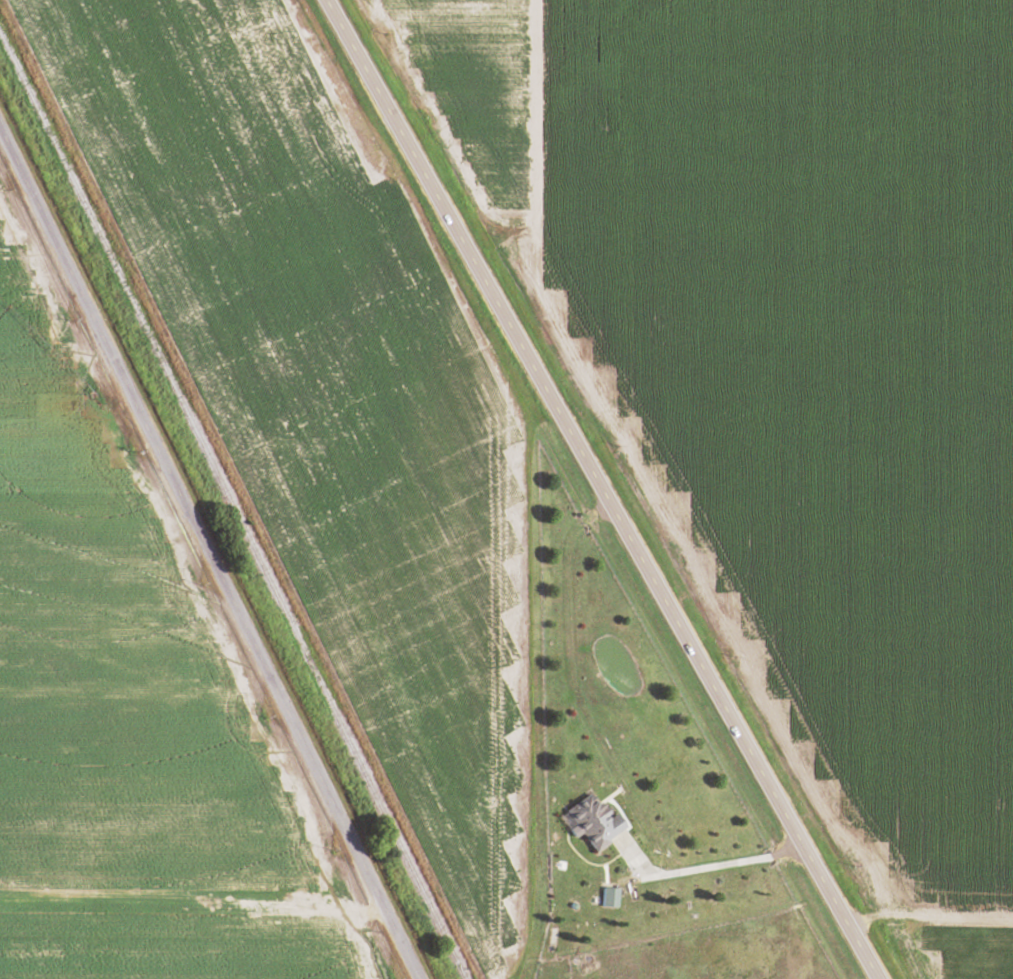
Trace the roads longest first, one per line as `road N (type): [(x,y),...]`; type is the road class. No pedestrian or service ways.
road 1 (primary): [(323,0),(874,978)]
road 2 (residential): [(417,978),(0,137)]
road 3 (track): [(549,403),(554,887)]
road 4 (track): [(529,0),(540,387)]
road 5 (track): [(0,915),(362,913),(380,905)]
road 6 (track): [(838,916),(1012,916)]

